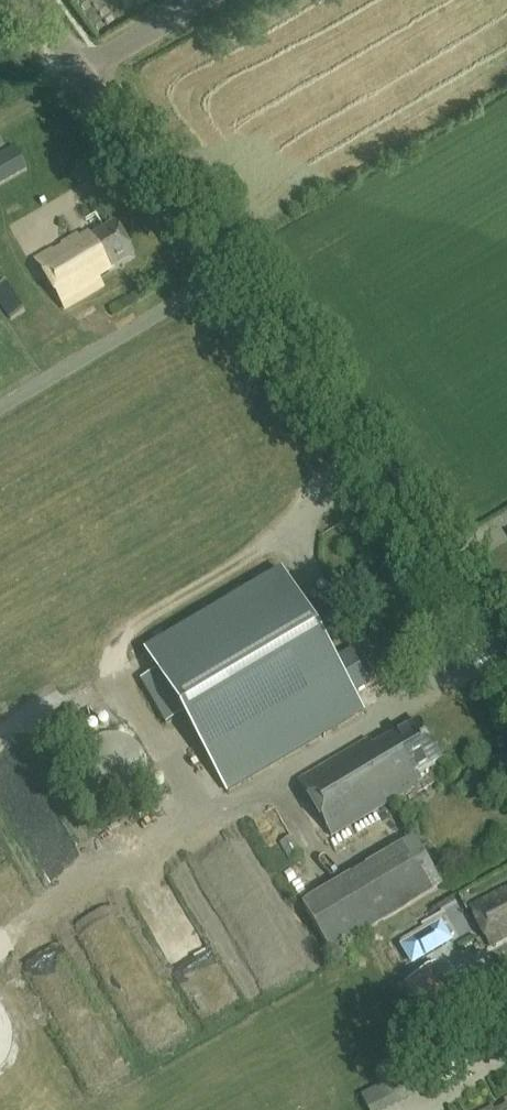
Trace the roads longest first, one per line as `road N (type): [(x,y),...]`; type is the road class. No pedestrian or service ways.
road 1 (tertiary): [(506,656),(84,71)]
road 2 (track): [(200,825),(118,679),(104,678),(0,752)]
road 3 (residential): [(84,71),(200,0)]

